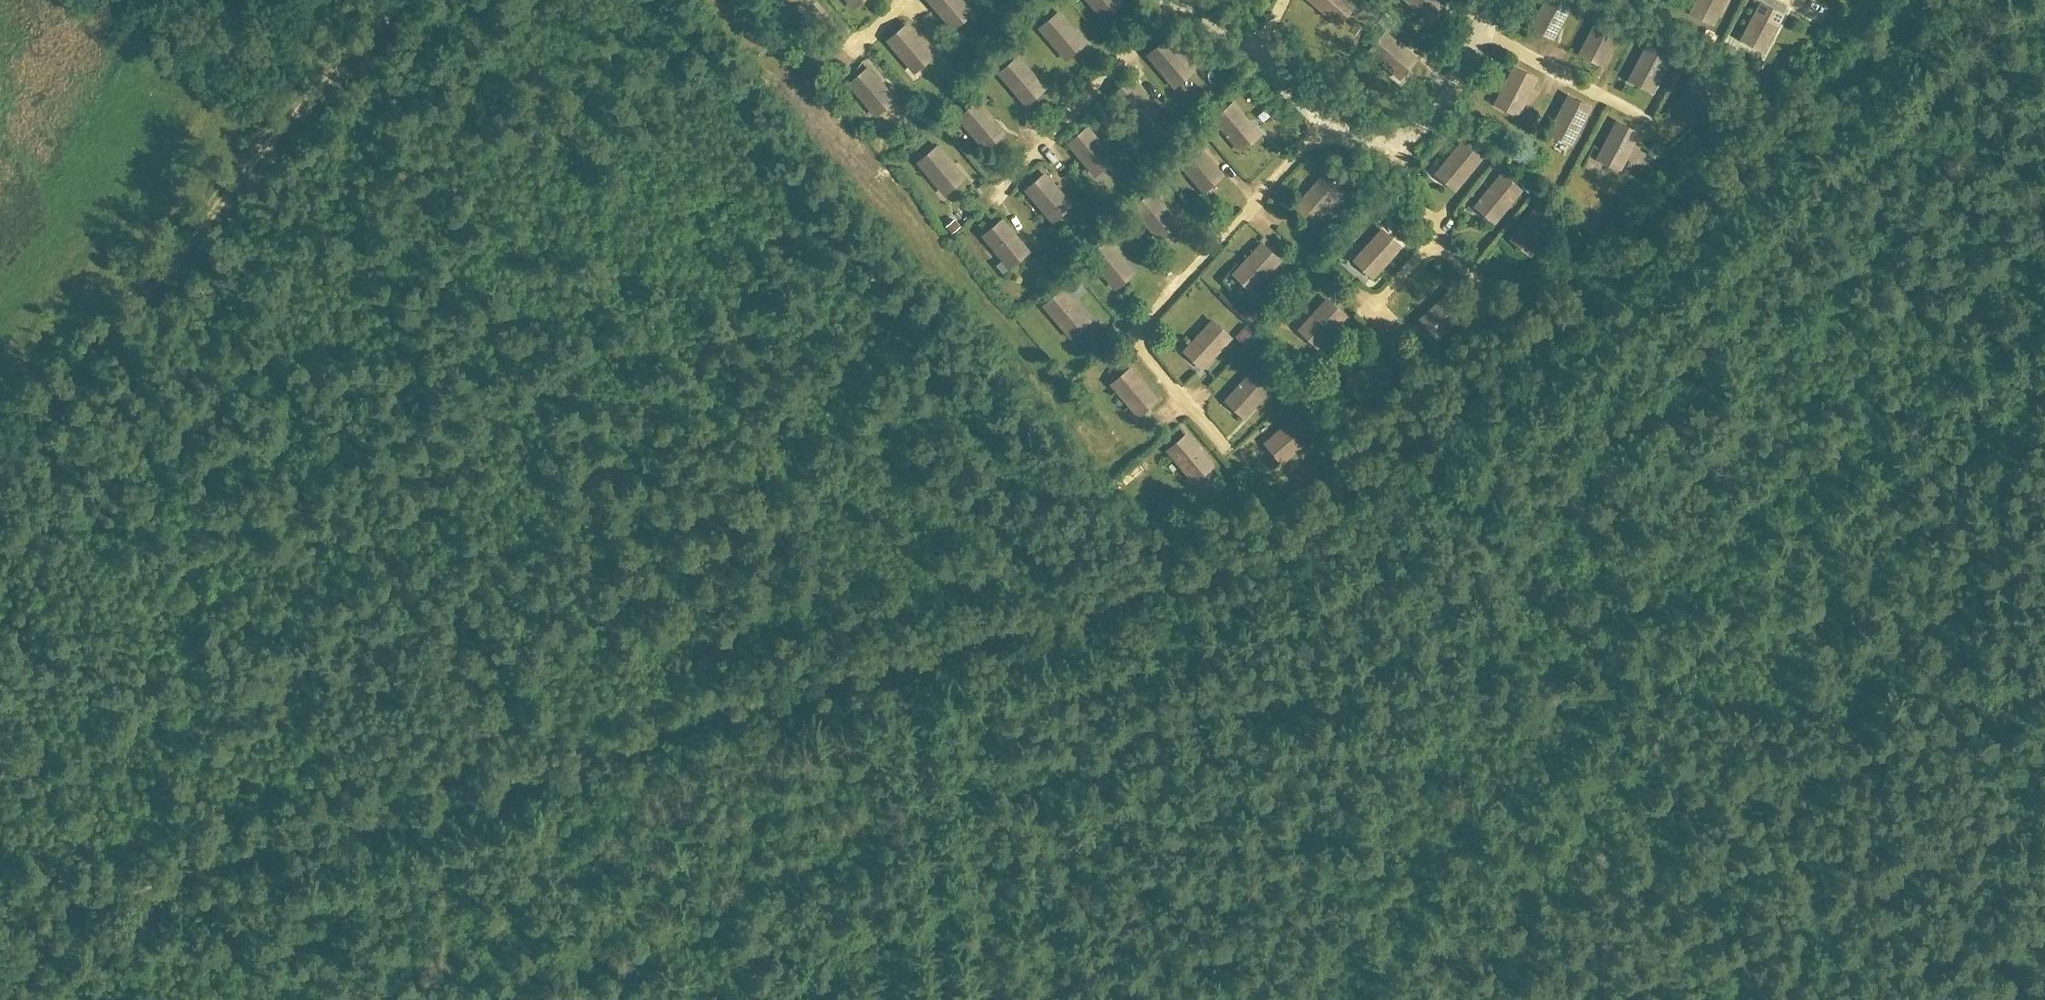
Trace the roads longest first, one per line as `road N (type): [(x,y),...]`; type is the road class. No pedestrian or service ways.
road 1 (track): [(1938,0),(1497,352),(1263,550),(1197,581),(0,930)]
road 2 (track): [(0,464),(403,0)]

